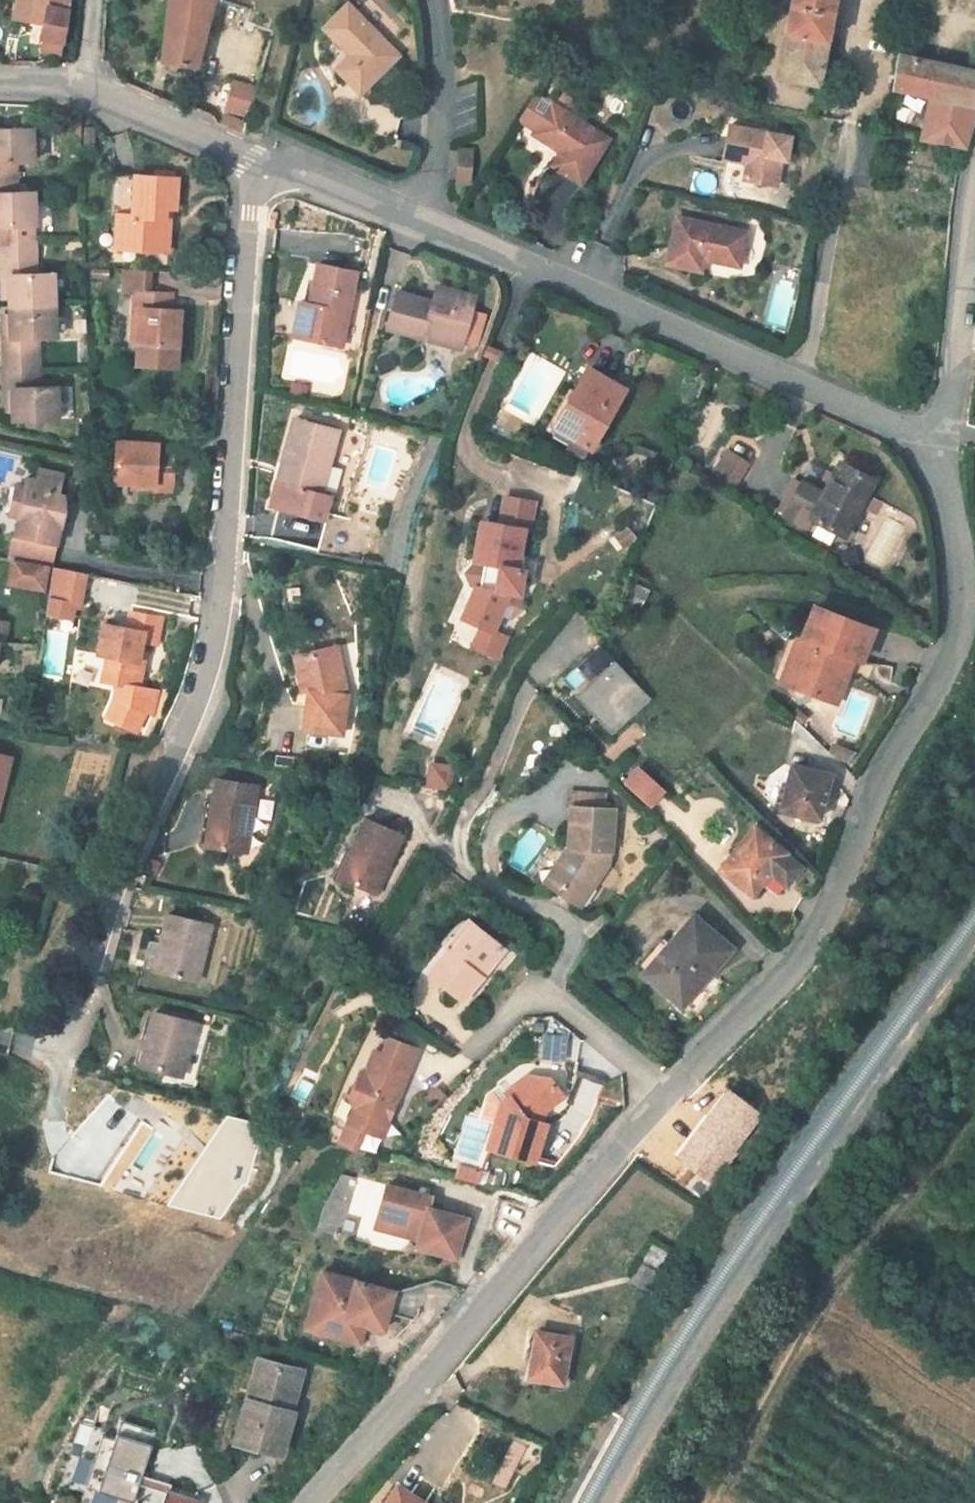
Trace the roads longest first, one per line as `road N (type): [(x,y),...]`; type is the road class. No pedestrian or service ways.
road 1 (residential): [(942,448),(962,589),(956,664),(878,789),(816,940),(665,1096),(316,1502)]
road 2 (residential): [(68,1061),(160,771),(212,652),(224,591),(250,212),(271,164)]
road 3 (residential): [(415,223),(572,280),(942,448)]
road 4 (residential): [(0,81),(119,100),(271,164)]
road 5 (residential): [(974,184),(942,448)]
road 6 (residential): [(415,223),(437,174),(441,51),(432,0)]
road 7 (residential): [(271,164),(415,223)]

